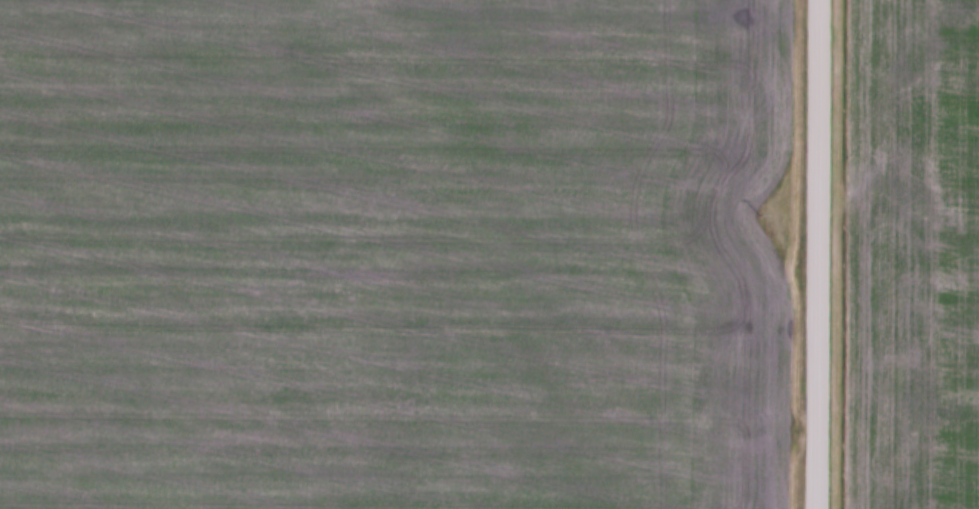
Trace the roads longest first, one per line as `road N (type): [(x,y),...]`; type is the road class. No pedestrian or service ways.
road 1 (tertiary): [(823,508),(825,0)]

